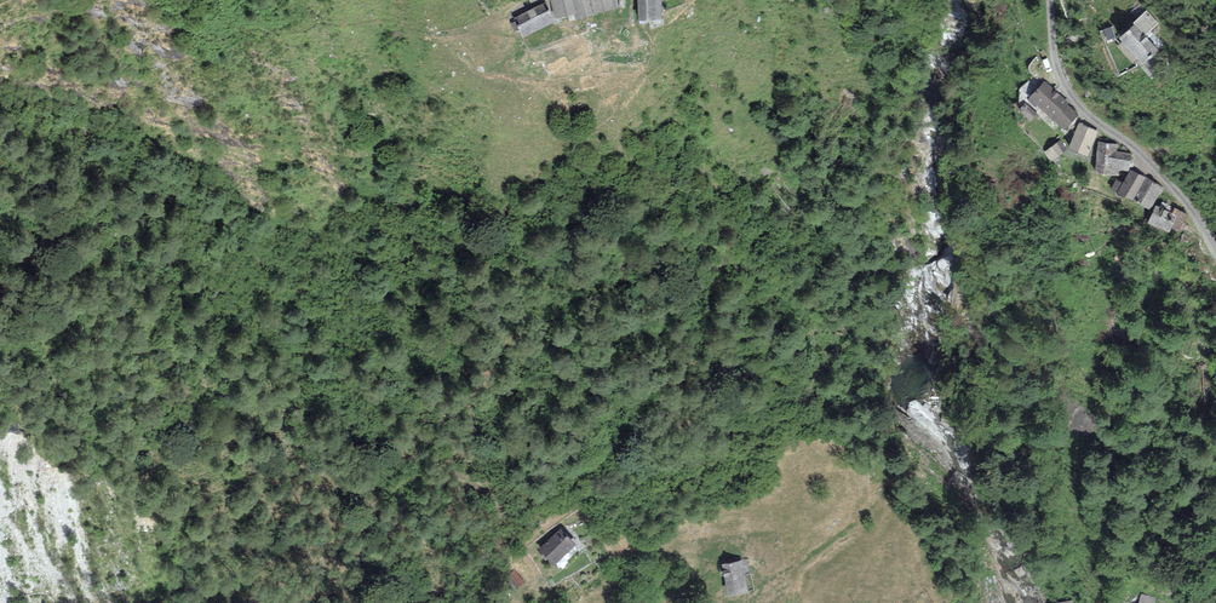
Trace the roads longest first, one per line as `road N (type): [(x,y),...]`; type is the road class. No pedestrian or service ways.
road 1 (track): [(1215,248),(1140,153),(1068,93),(1049,51),(1047,0)]

